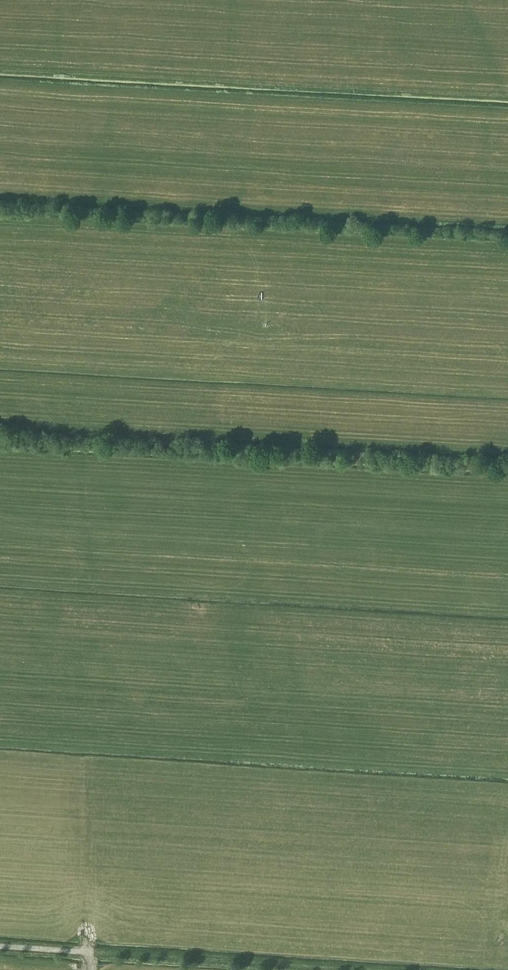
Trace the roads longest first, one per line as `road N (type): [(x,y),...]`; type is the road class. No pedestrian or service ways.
road 1 (track): [(411,969),(0,944)]

